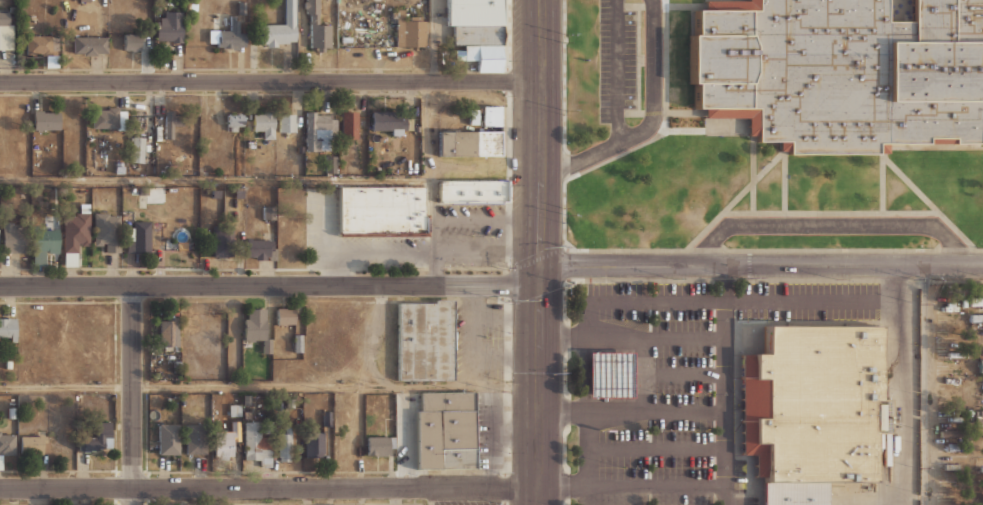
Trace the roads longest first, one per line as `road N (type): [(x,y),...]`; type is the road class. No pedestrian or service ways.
road 1 (residential): [(538,274),(512,284),(0,285)]
road 2 (residential): [(538,81),(0,82)]
road 3 (residential): [(538,489),(0,489)]
road 4 (secondary): [(538,489),(537,0)]
road 5 (residential): [(982,261),(570,264),(538,274)]
road 6 (residential): [(131,504),(131,285)]

